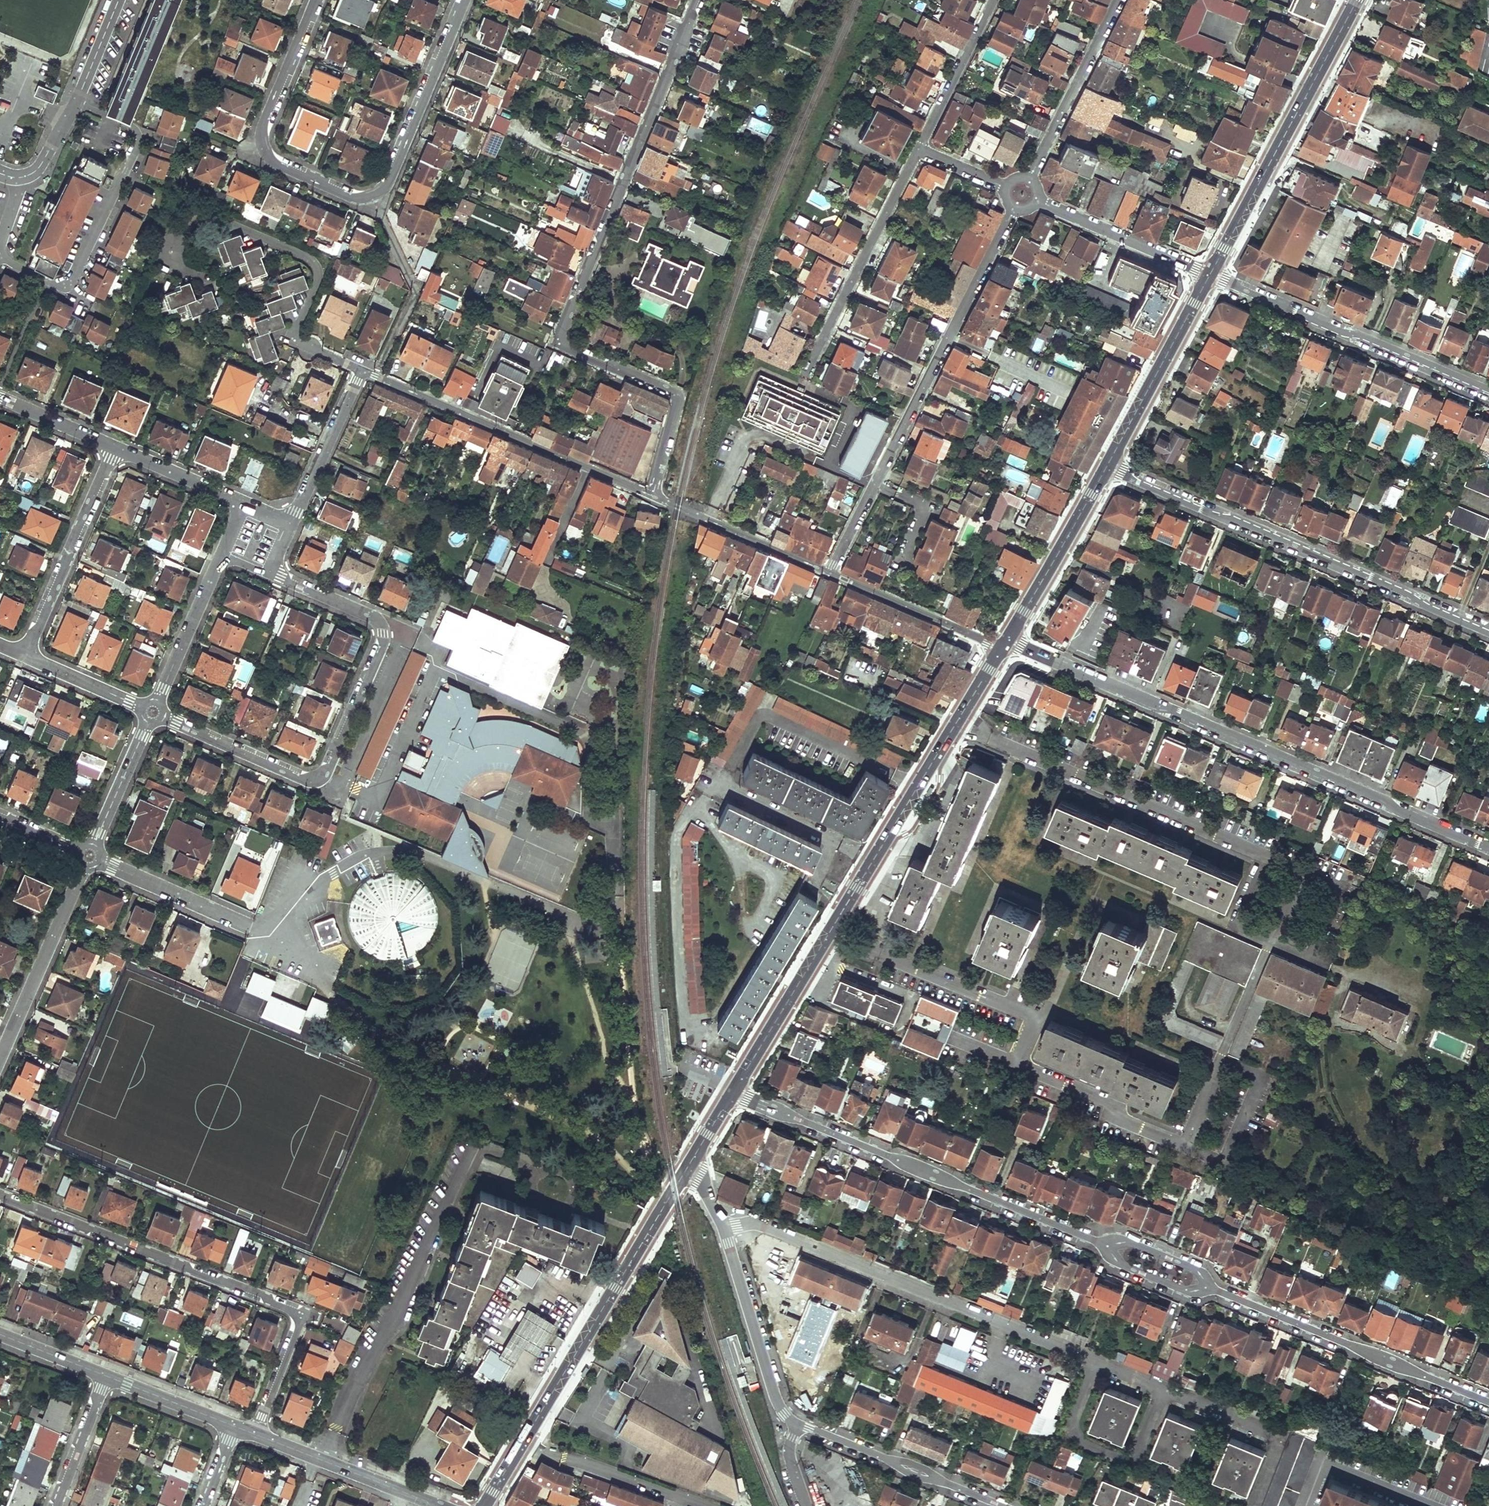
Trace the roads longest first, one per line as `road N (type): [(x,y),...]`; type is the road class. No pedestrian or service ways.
road 1 (residential): [(655,497),(679,397),(558,342),(698,0)]
road 2 (residential): [(722,1225),(766,1225),(1278,1435)]
road 3 (residential): [(1488,849),(1006,642)]
road 4 (secondary): [(1001,650),(734,1091)]
road 5 (residential): [(317,0),(261,135),(271,156),(363,196),(382,187),(461,0)]
road 6 (residential): [(153,712),(298,776),(316,777),(328,768),(384,636),(370,615),(271,572)]
road 7 (residential): [(255,1434),(300,1309),(0,1195)]
road 8 (residential): [(1108,468),(1488,629)]
road 9 (residential): [(1013,210),(829,574)]
road 10 (residential): [(734,1091),(1104,1244)]
road 11 (secondary): [(691,1160),(525,1438)]
road 12 (residential): [(655,497),(361,370)]
road 13 (secondary): [(1357,0),(1210,274)]
road 14 (residential): [(78,103),(139,138),(79,272),(58,285),(0,258)]
road 15 (residential): [(1488,389),(1210,274)]
road 16 (residential): [(1218,1291),(1488,1402)]
road 17 (residential): [(175,261),(200,217),(305,256),(318,279),(291,339)]
road 18 (residential): [(804,372),(919,149)]
road 19 (residential): [(24,656),(114,448)]
road 20 (residential): [(0,1058),(89,855)]
road 21 (residential): [(797,1424),(1003,1505)]
road 22 (secondary): [(1210,274),(1108,468)]
road 23 (residential): [(722,1225),(771,1388),(797,1424)]
road 24 (secondary): [(1108,468),(1006,642)]
road 25 (residential): [(525,1438),(715,1505)]
road 26 (residential): [(1030,180),(1118,0)]
road 27 (tertiary): [(437,1505),(255,1434)]
road 28 (residential): [(829,574),(655,497)]
road 29 (residential): [(1001,650),(829,574)]
road 30 (residential): [(1038,200),(1210,274)]
road 31 (residential): [(89,855),(250,927)]
road 32 (residential): [(153,712),(222,555)]
road 33 (residential): [(361,370),(291,524)]
road 34 (residential): [(994,0),(919,149)]
road 35 (residential): [(89,855),(153,712)]
road 36 (residential): [(114,448),(245,504)]
road 37 (residential): [(24,656),(153,712)]
road 38 (residential): [(55,1505),(106,1376)]
road 39 (tertiary): [(234,1426),(106,1376)]
road 40 (residential): [(1104,1244),(1114,1262),(1191,1292),(1218,1291)]
road 41 (residential): [(1218,1291),(1199,1270),(1127,1240),(1104,1244)]
road 42 (residential): [(0,399),(114,448)]

